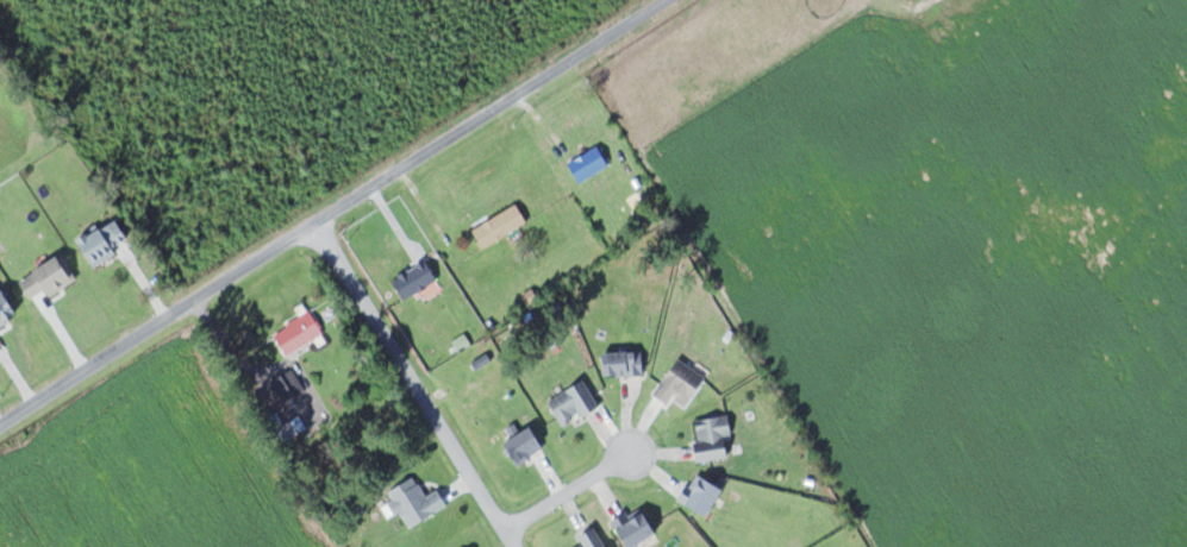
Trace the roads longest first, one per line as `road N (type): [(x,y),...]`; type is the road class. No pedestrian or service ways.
road 1 (residential): [(0,423),(658,0)]
road 2 (residential): [(312,224),(513,546)]
road 3 (residential): [(501,528),(642,447)]

